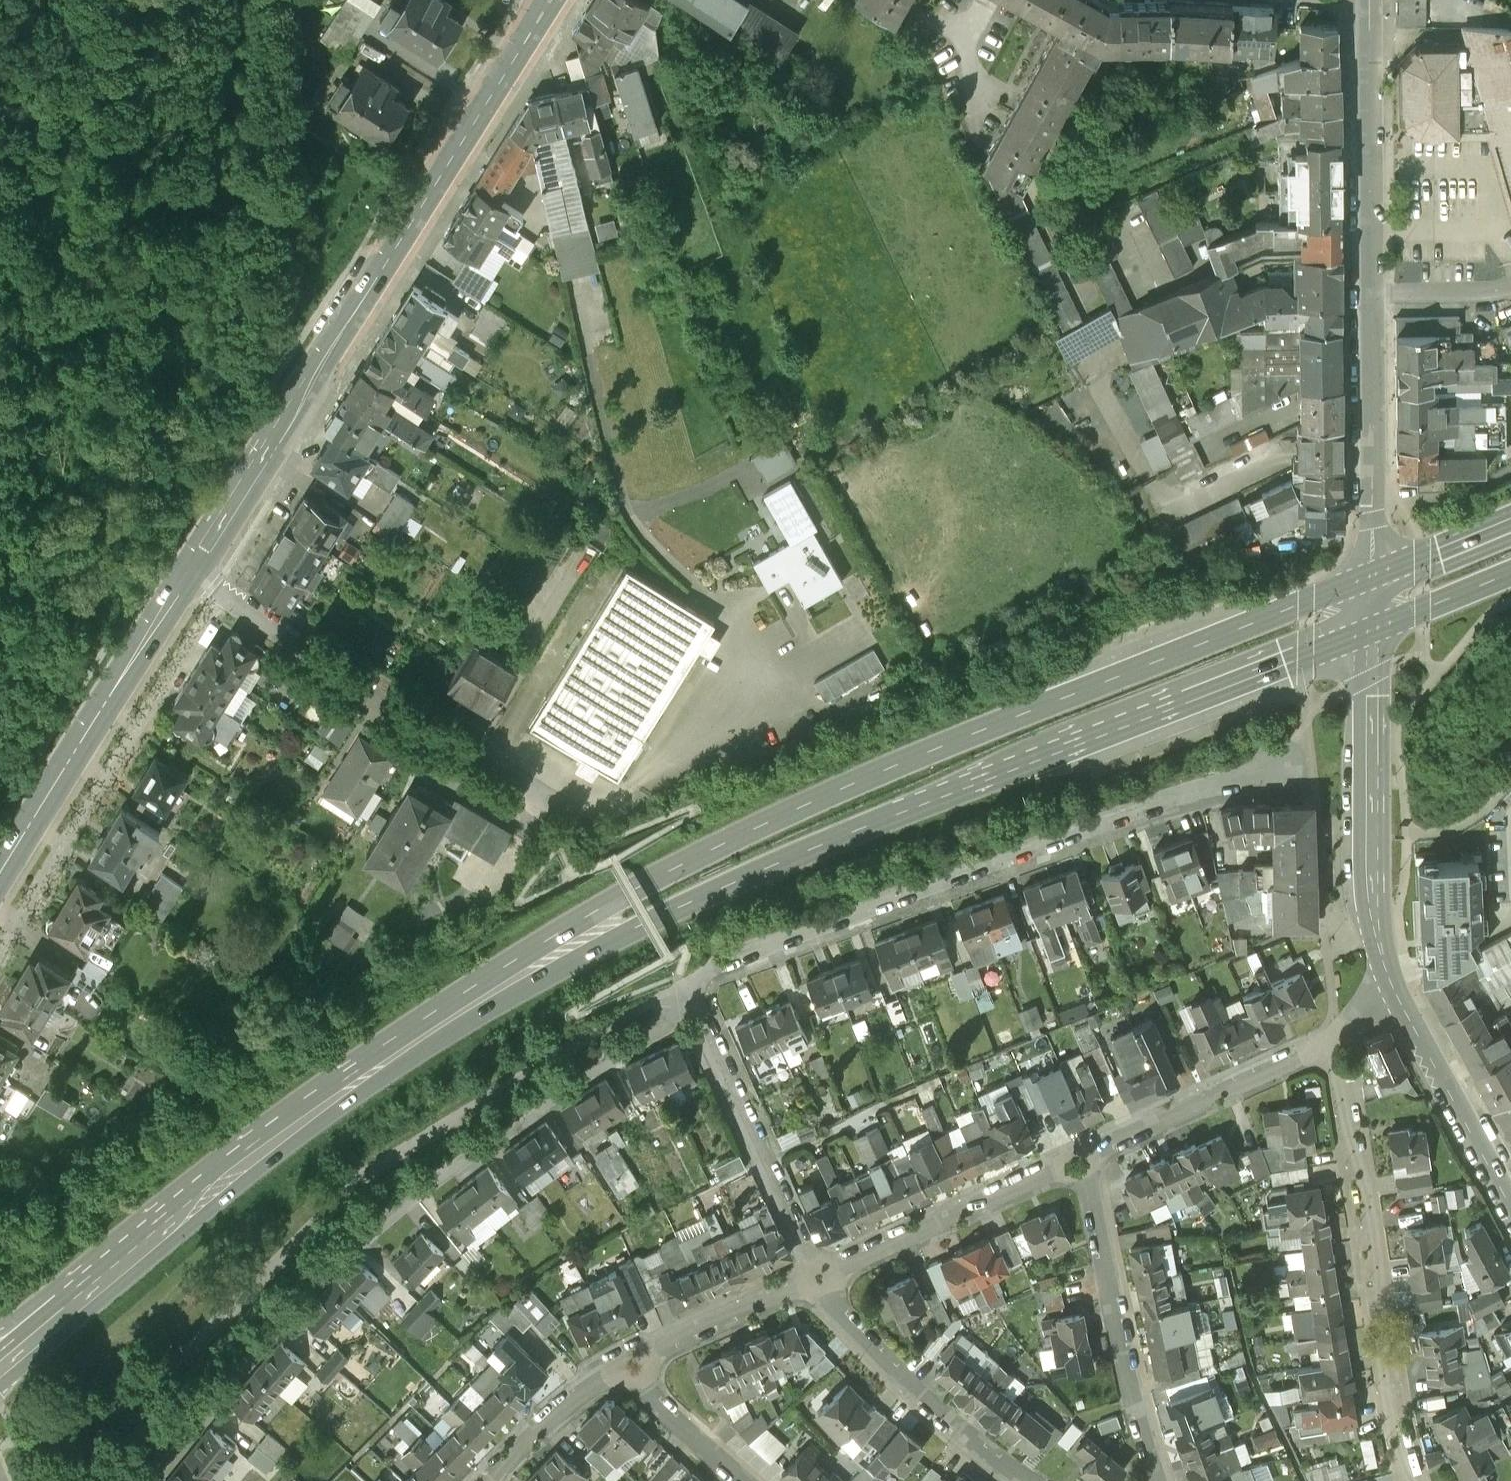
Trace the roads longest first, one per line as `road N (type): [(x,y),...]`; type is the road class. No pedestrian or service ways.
road 1 (primary): [(1380,579),(971,732),(801,808),(618,902),(476,1003)]
road 2 (primary): [(476,1003),(815,848),(1382,631)]
road 3 (residential): [(698,1007),(498,1128),(385,1213),(228,1377),(146,1480)]
road 4 (secondary): [(185,580),(549,0)]
road 5 (residential): [(698,1007),(686,989),(719,967),(1241,763),(1285,762)]
road 6 (tertiary): [(1380,579),(1373,0)]
road 7 (primary): [(100,1287),(365,1075),(476,1003)]
road 8 (residential): [(185,580),(346,667),(578,821)]
road 9 (residential): [(1422,1480),(1403,1427),(1339,1034)]
road 10 (secondary): [(1386,981),(1376,906),(1382,631)]
road 11 (secondary): [(0,876),(185,580)]
road 12 (residential): [(1147,1480),(1086,1148)]
road 13 (residential): [(1046,1480),(948,1412),(833,1303),(814,1267)]
road 14 (residential): [(814,1267),(1086,1148)]
road 15 (residential): [(1086,1148),(1339,1034)]
road 16 (secondary): [(1510,1212),(1386,981)]
road 17 (residential): [(626,1374),(814,1267)]
road 18 (residential): [(493,1480),(626,1374)]
road 19 (residential): [(766,1160),(698,1007)]
road 20 (residential): [(626,1374),(750,1480)]
road 21 (primary): [(1510,530),(1380,579)]
road 22 (primary): [(1382,631),(1510,583)]
road 23 (primary): [(0,1371),(100,1287)]

